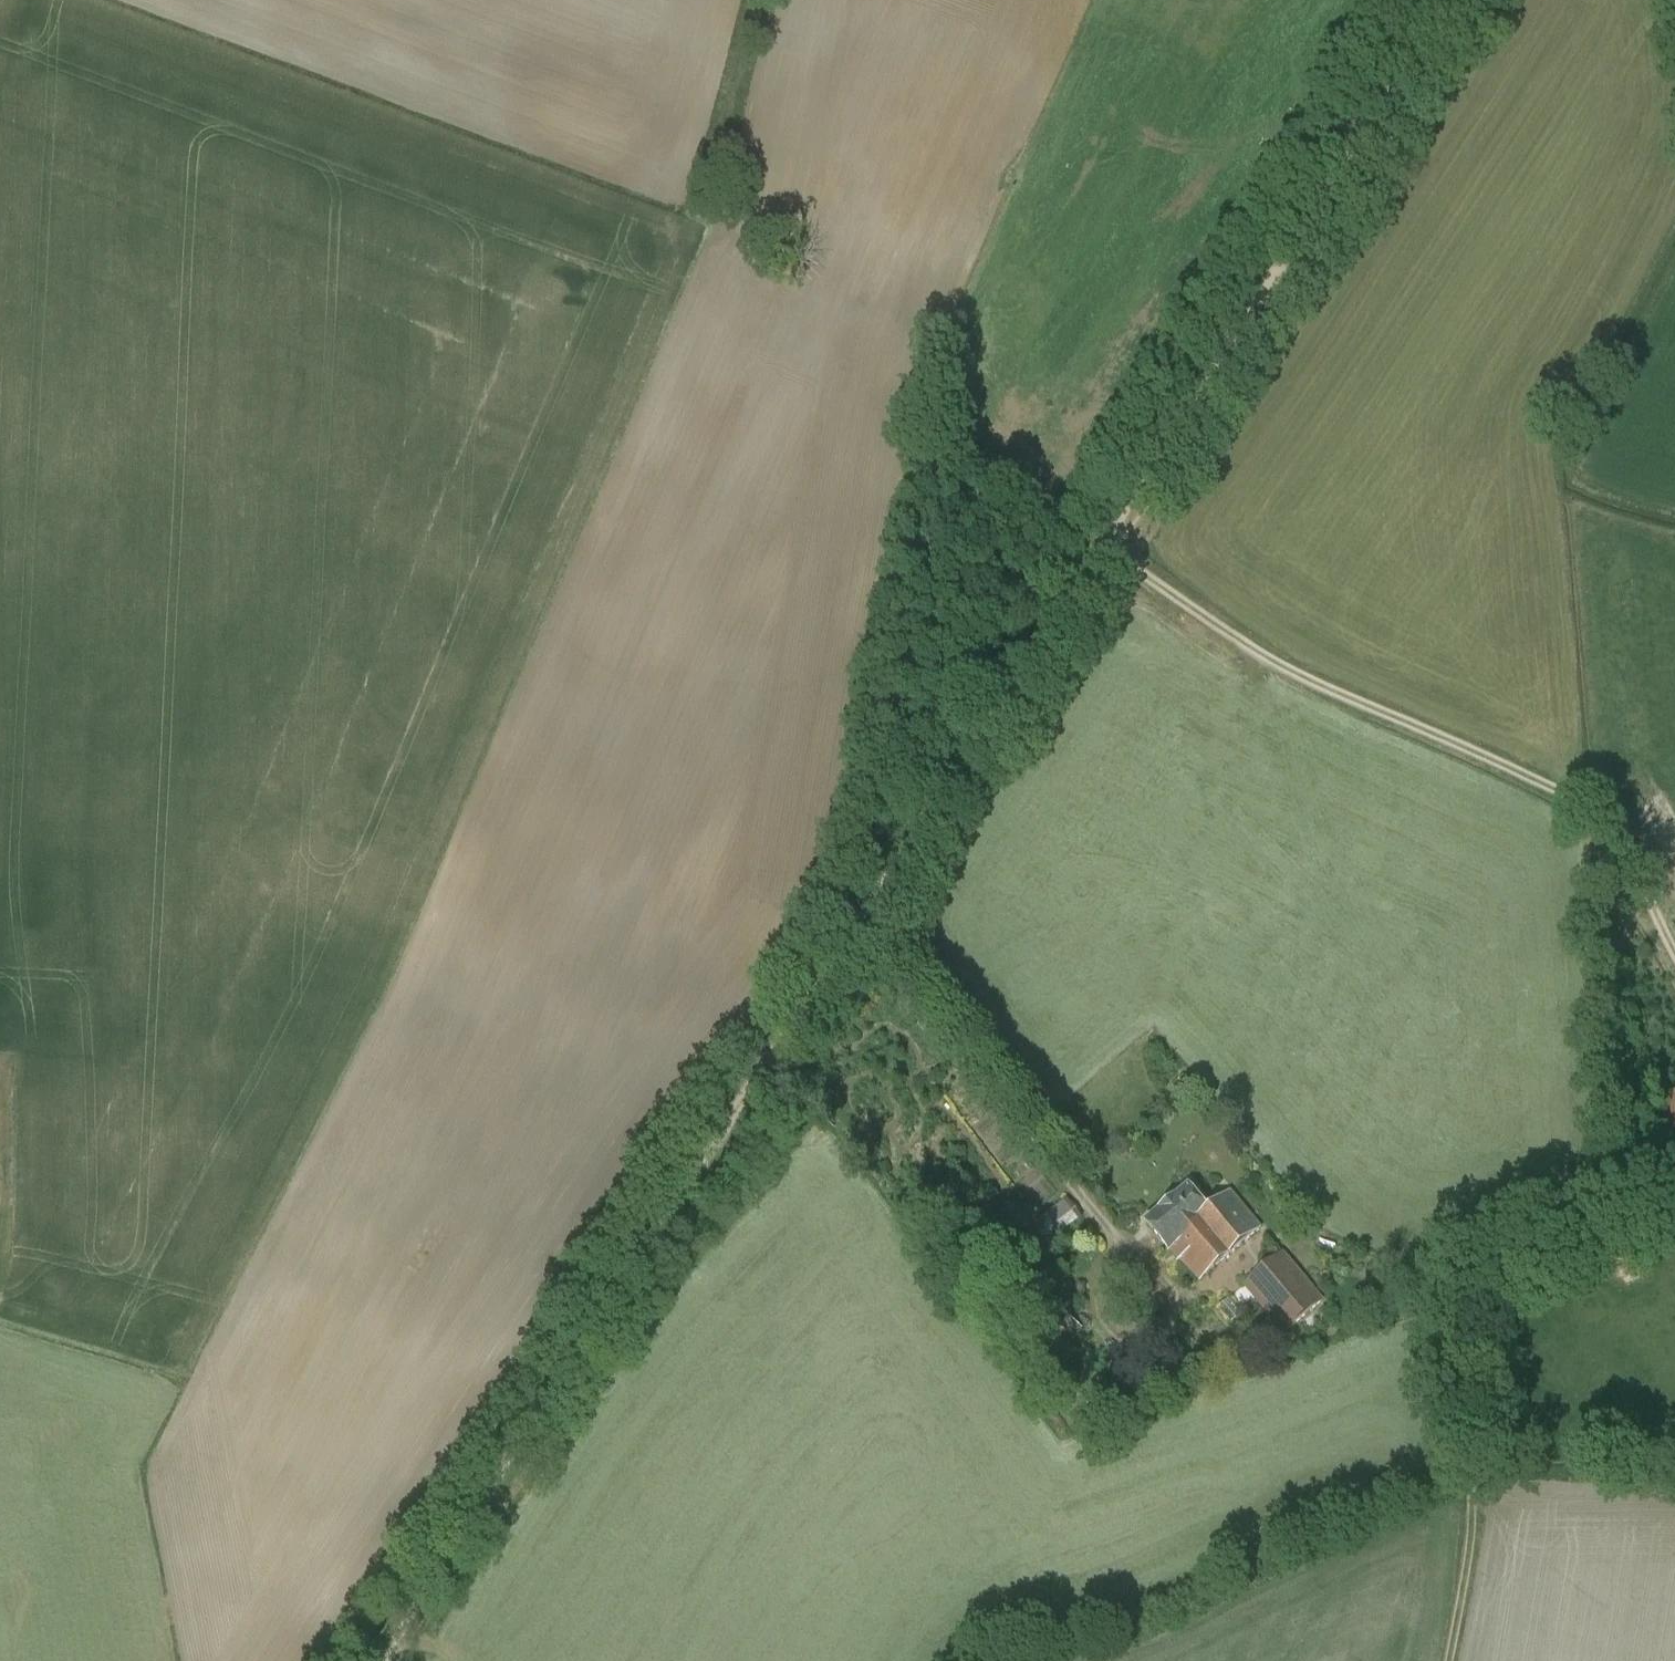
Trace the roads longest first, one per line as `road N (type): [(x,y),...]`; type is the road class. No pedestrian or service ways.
road 1 (track): [(1455,0),(380,1660)]
road 2 (track): [(1674,954),(1610,825),(1515,770),(1273,663),(1104,540)]
road 3 (track): [(1448,1660),(1469,1538),(1465,1301),(1474,1287),(1674,1213)]

